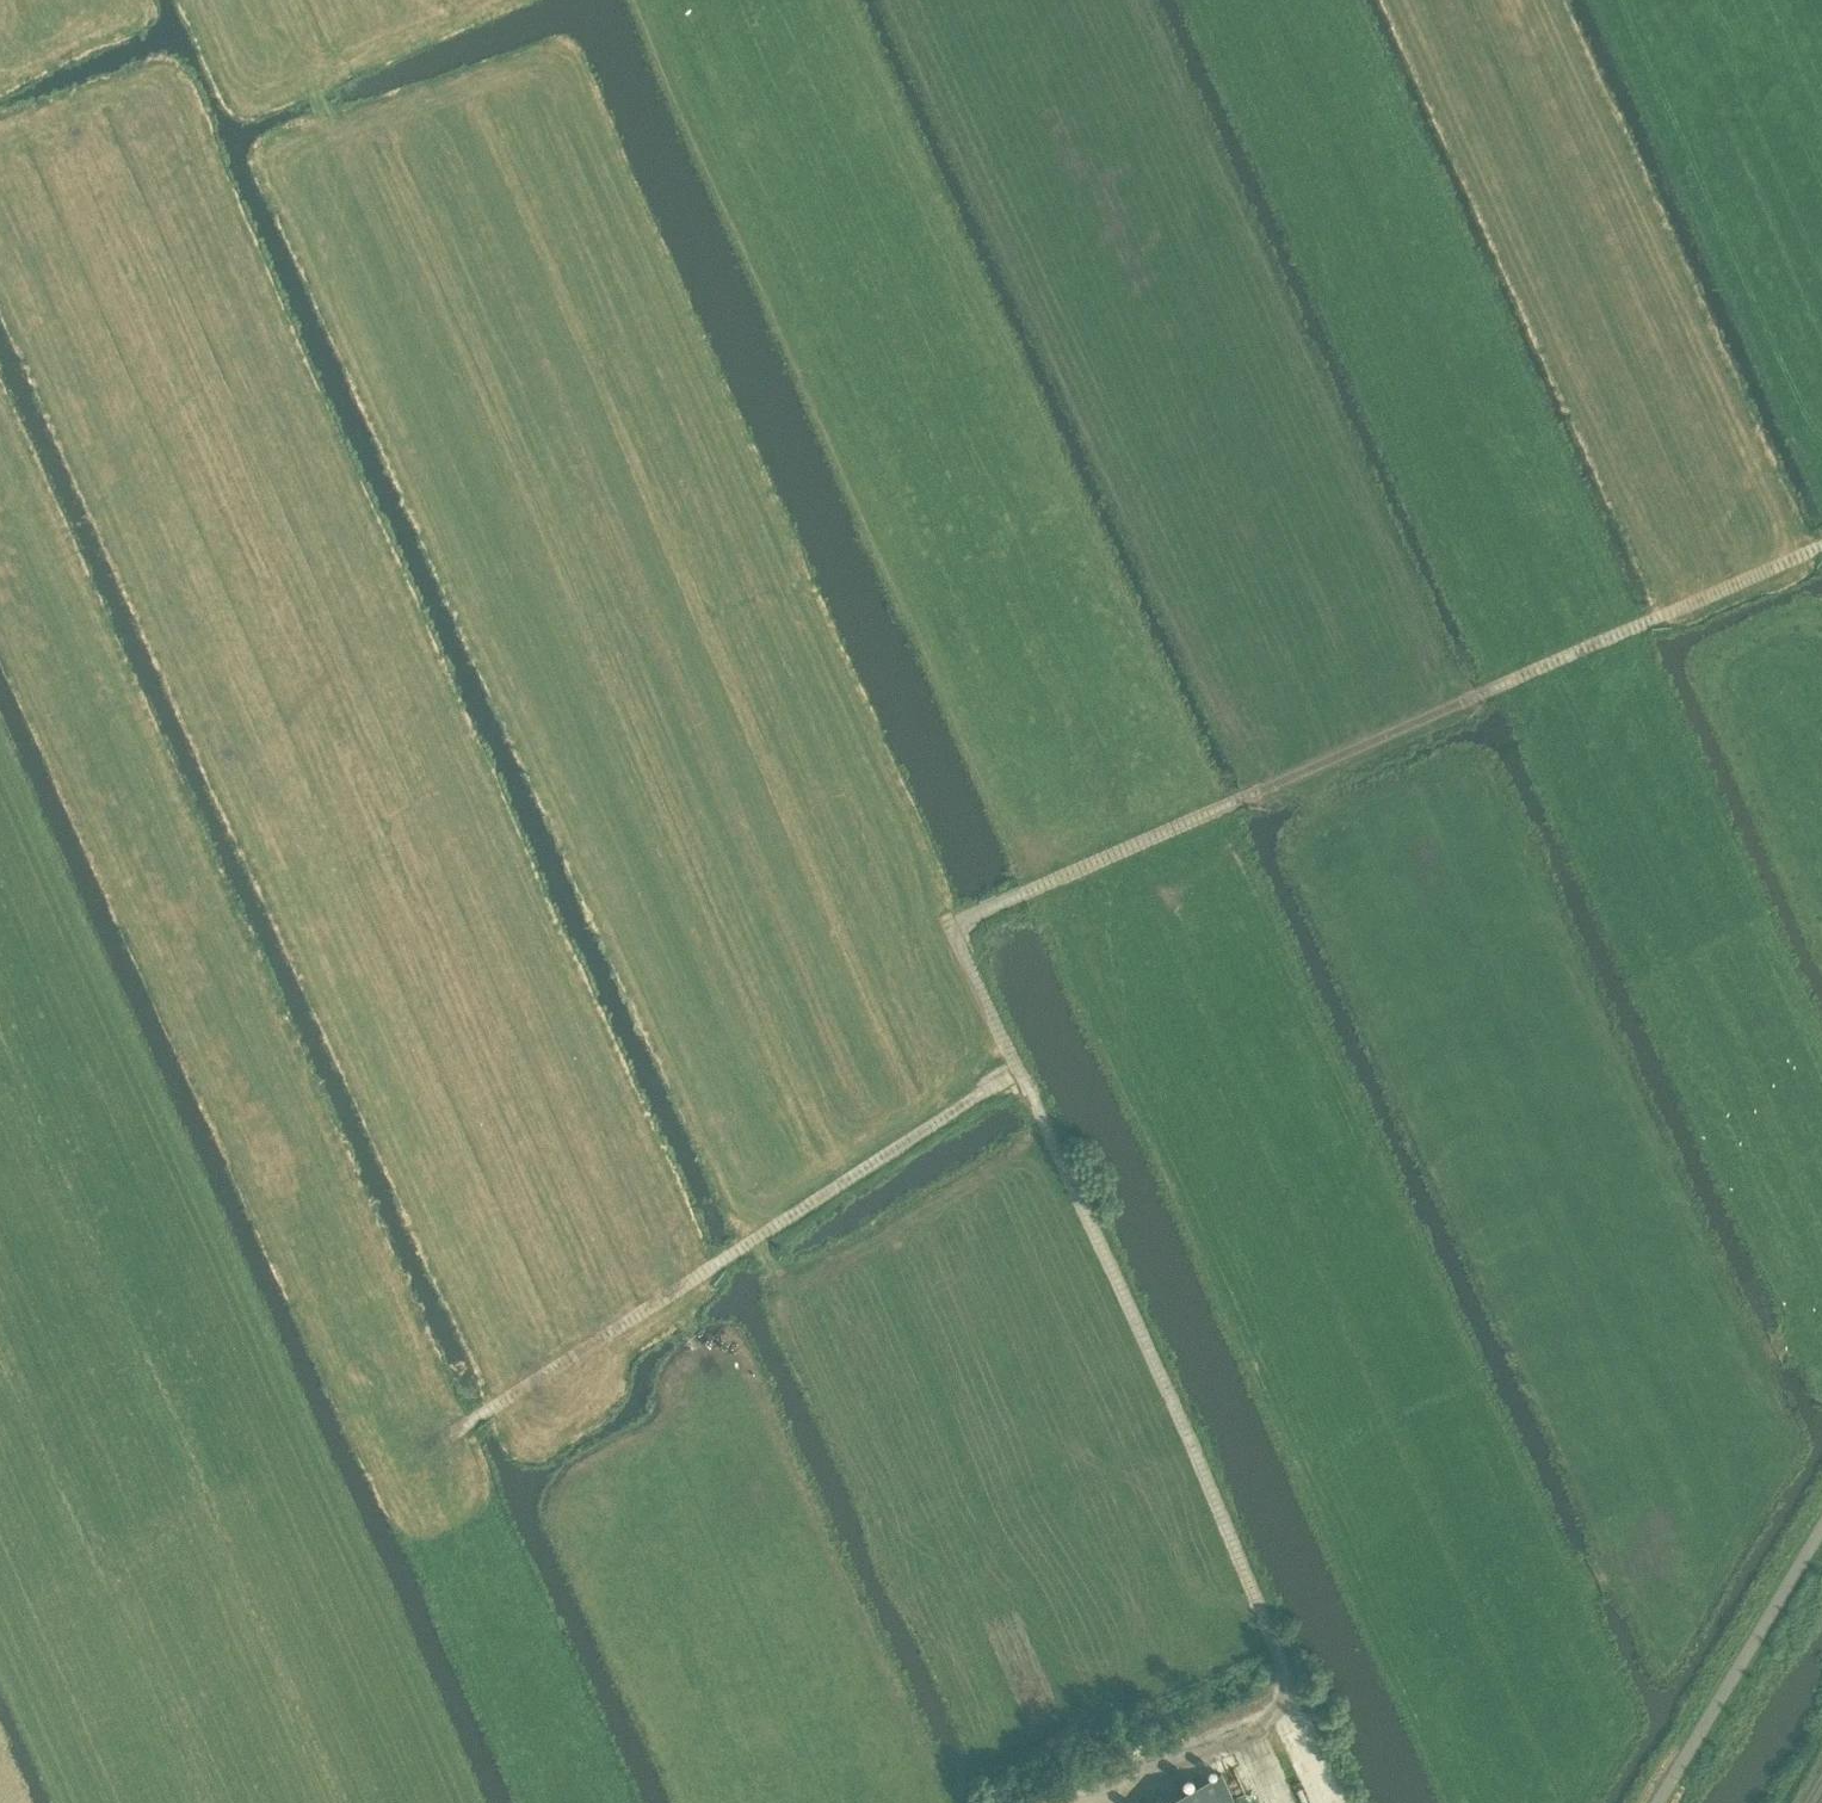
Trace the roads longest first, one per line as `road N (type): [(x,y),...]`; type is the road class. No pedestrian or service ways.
road 1 (track): [(1103,1802),(1296,1710),(1226,1531),(953,932),(1821,542)]
road 2 (track): [(1015,1068),(460,1425)]
road 3 (unclassified): [(1657,1802),(1821,1526)]

